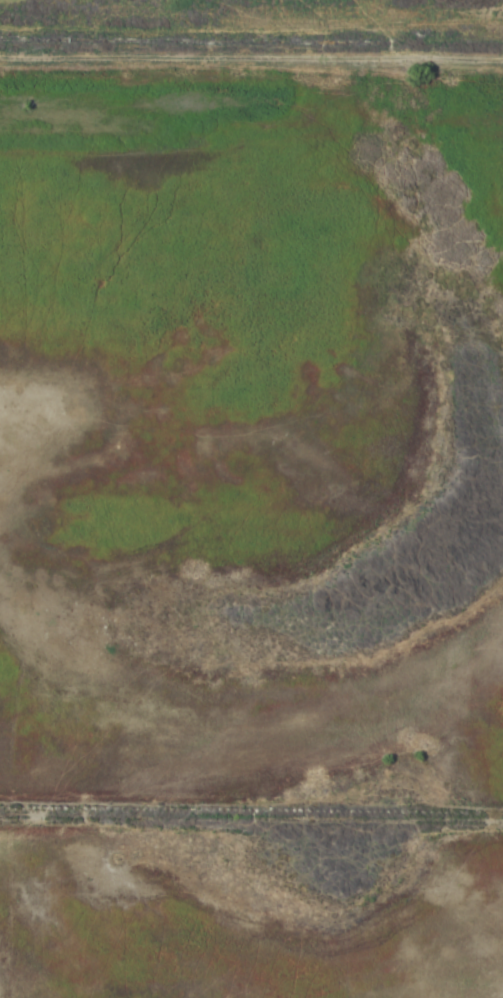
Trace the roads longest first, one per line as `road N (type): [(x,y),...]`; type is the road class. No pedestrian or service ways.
road 1 (track): [(0,40),(502,44)]

